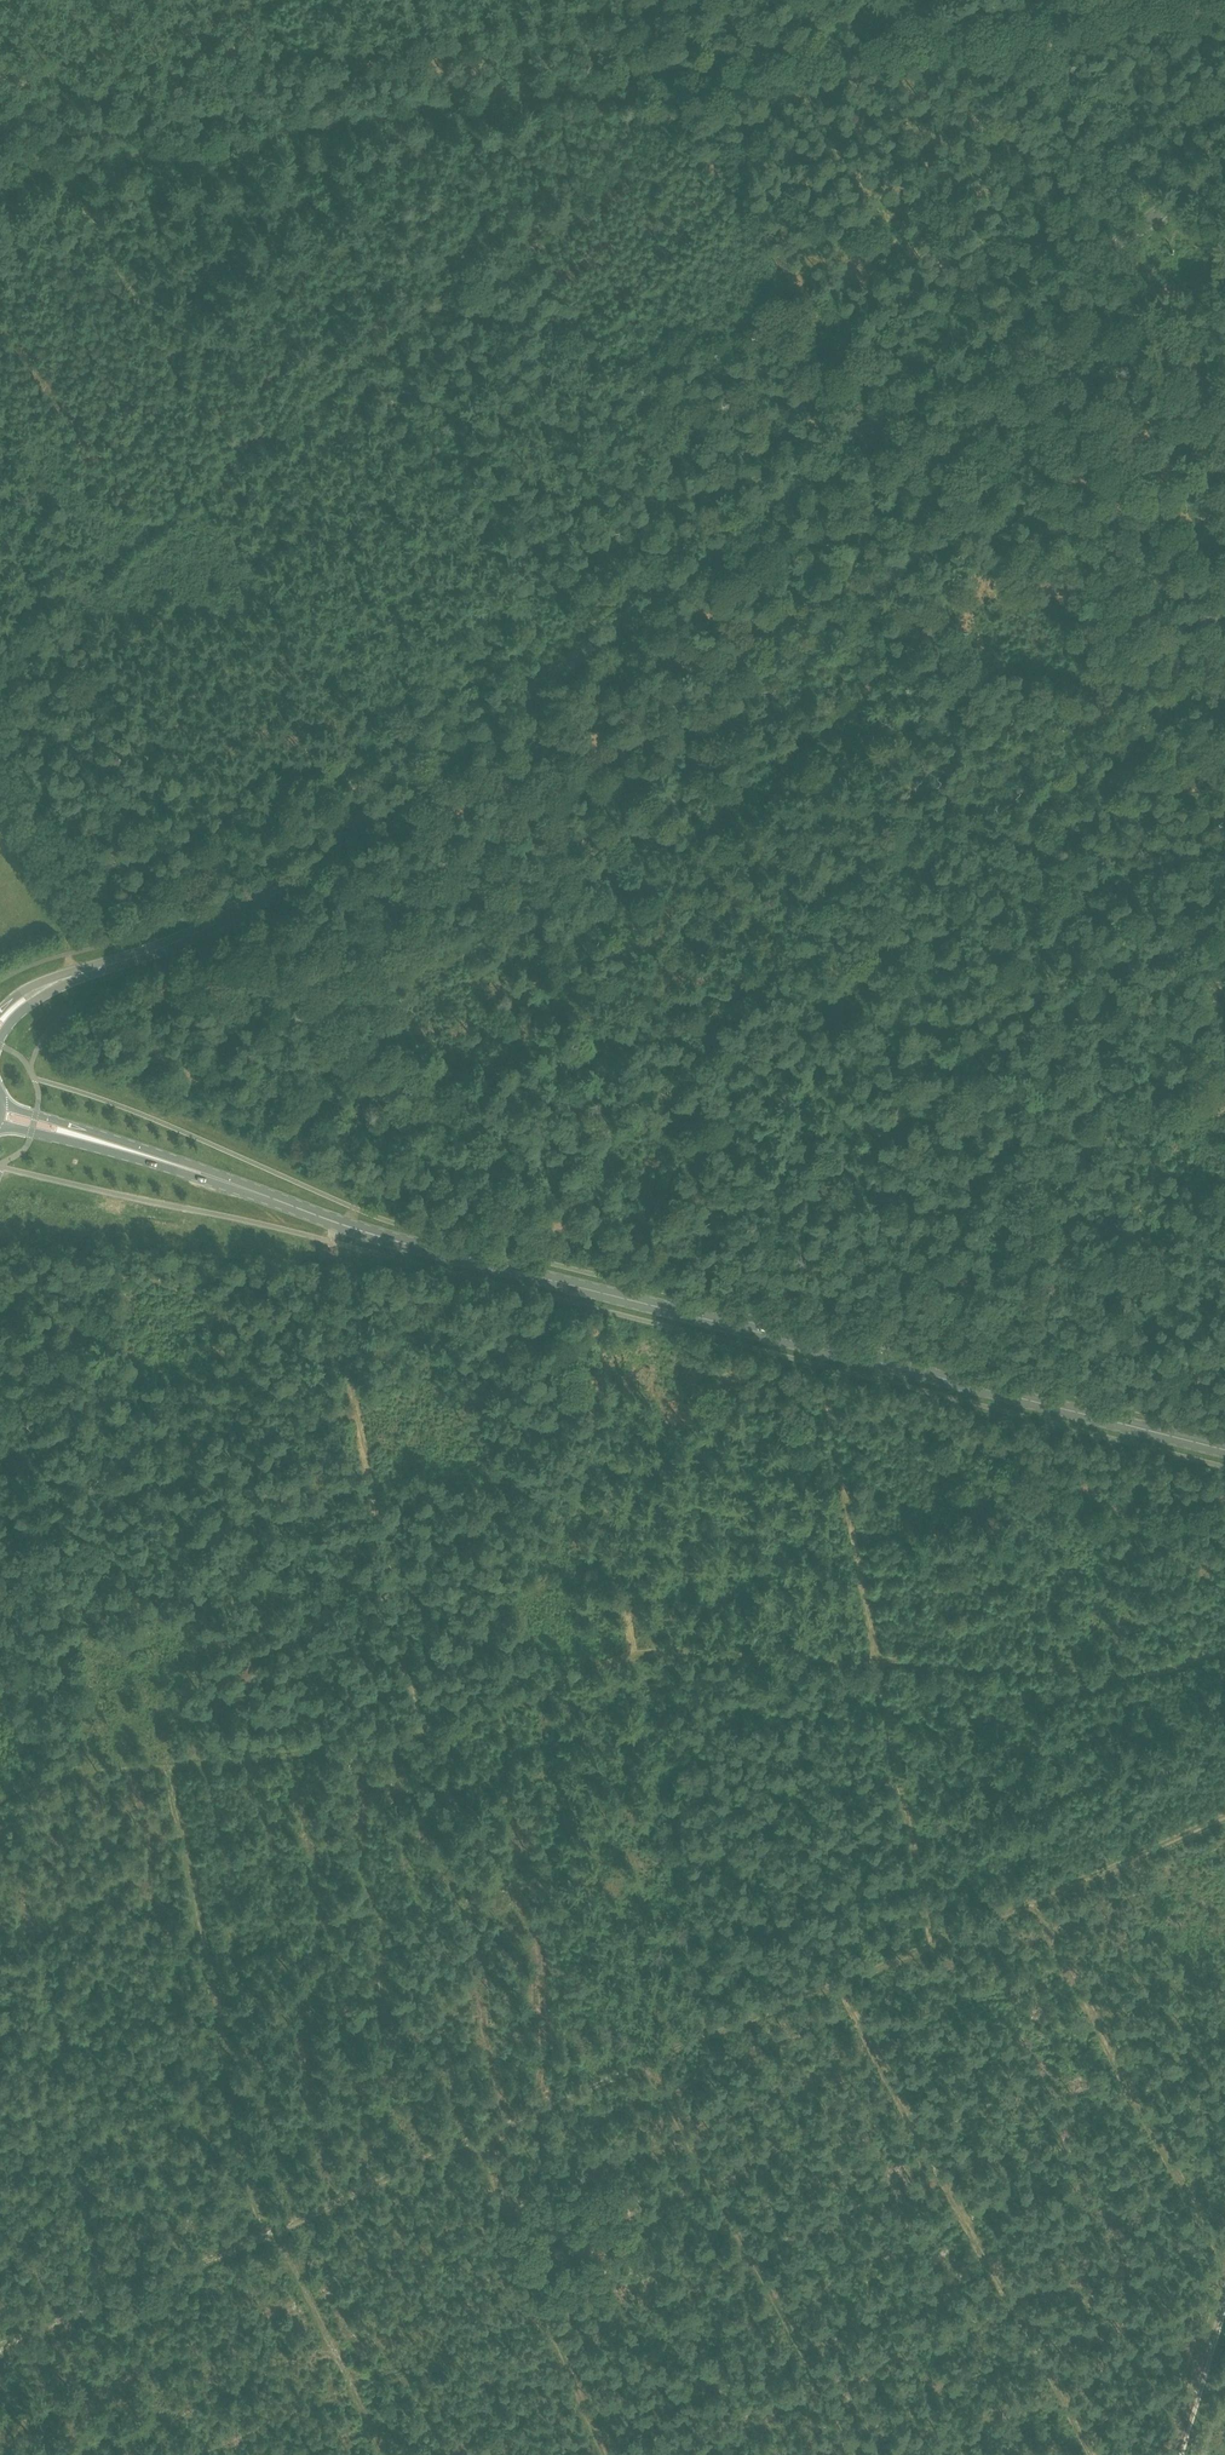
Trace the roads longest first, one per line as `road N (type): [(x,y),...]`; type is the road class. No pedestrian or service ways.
road 1 (secondary): [(0,1026),(55,983),(240,913),(1224,162)]
road 2 (primary): [(1224,1449),(409,1242),(140,1154),(0,1117)]
road 3 (track): [(0,177),(1088,0)]
road 4 (track): [(1224,1652),(1141,1674),(660,1652),(419,1733),(262,1760),(172,1766)]
road 5 (track): [(266,2234),(1224,1819)]
road 6 (track): [(932,1946),(822,1365)]
road 7 (track): [(1094,2454),(841,1985)]
road 8 (track): [(266,2234),(242,2153),(172,1766)]
road 9 (track): [(858,2454),(646,2064)]
road 10 (track): [(1224,2257),(1034,1902)]
road 11 (track): [(602,2454),(477,2138)]
road 12 (track): [(0,2346),(266,2234)]
road 13 (track): [(384,2454),(281,2238),(266,2234)]
road 14 (track): [(172,1766),(59,1777),(0,1802)]
road 15 (track): [(1176,2454),(1224,2288)]

